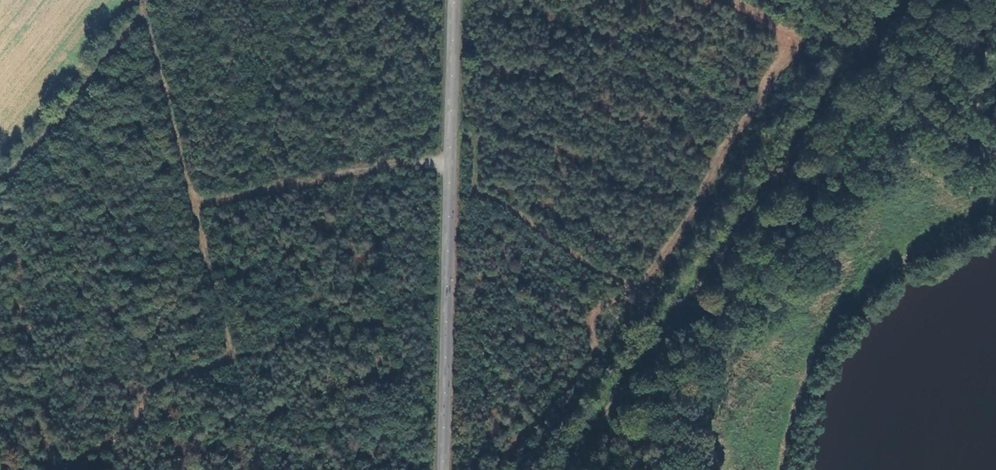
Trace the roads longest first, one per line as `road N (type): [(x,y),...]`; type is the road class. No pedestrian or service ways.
road 1 (track): [(565,469),(861,62)]
road 2 (tertiary): [(454,0),(443,469)]
road 3 (track): [(450,163),(335,174),(194,203)]

